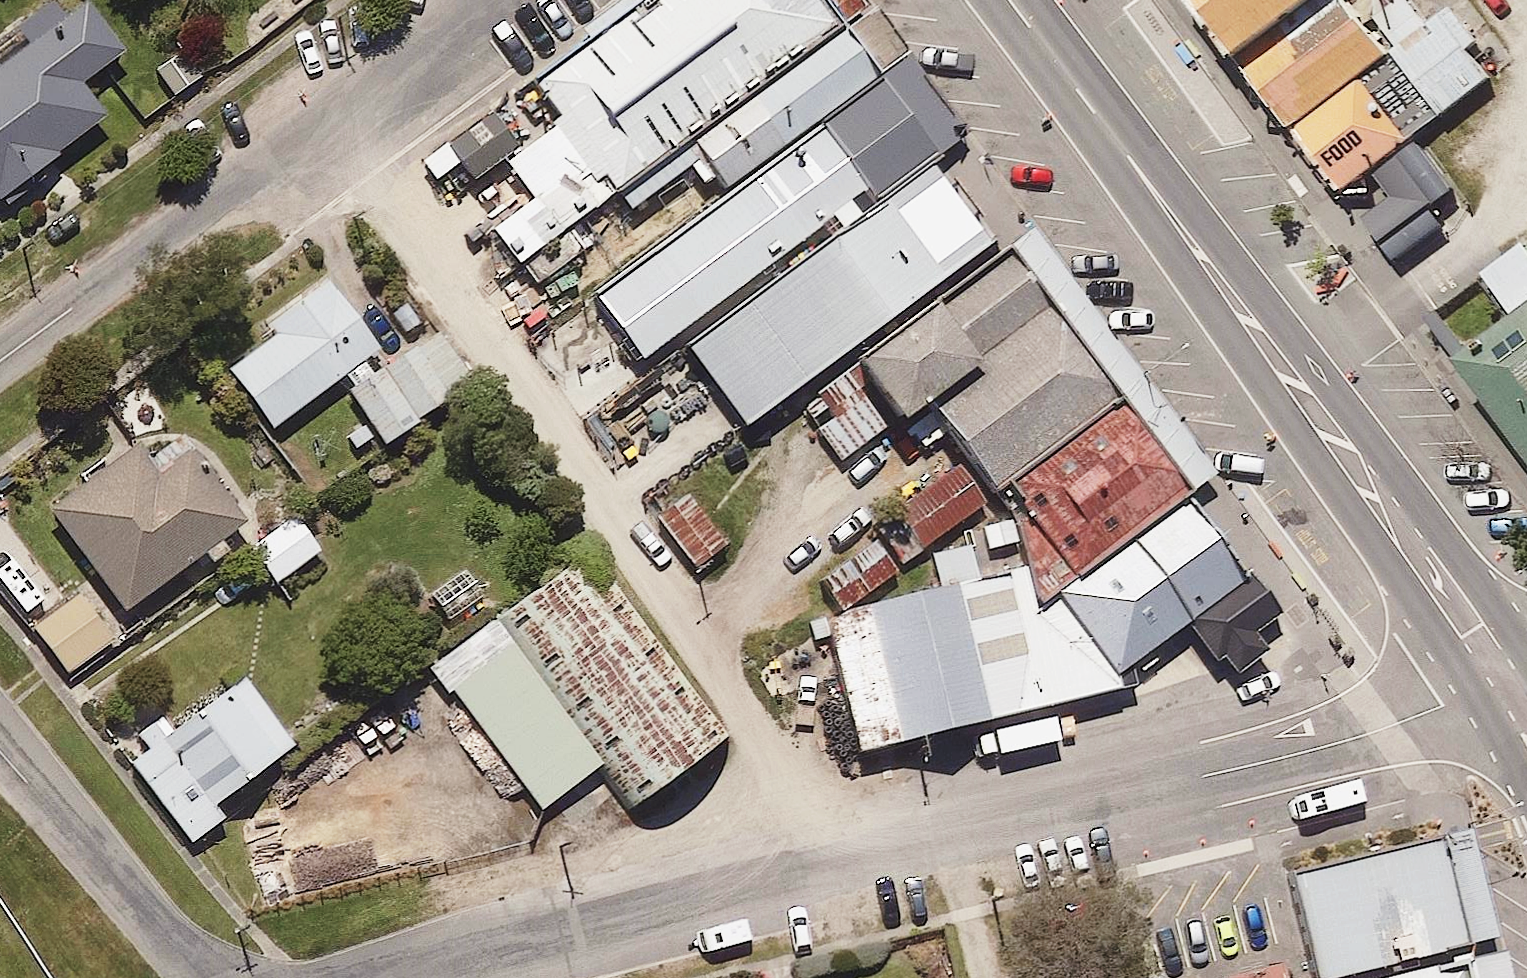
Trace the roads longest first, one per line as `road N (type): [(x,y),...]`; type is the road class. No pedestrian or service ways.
road 1 (residential): [(335,104),(791,744),(822,820),(832,869)]
road 2 (primary): [(1010,0),(1130,160),(1492,686)]
road 3 (residential): [(1492,686),(1383,729),(832,869)]
road 4 (residential): [(832,869),(454,962),(416,977)]
road 5 (residential): [(0,359),(335,104)]
road 6 (residential): [(0,752),(201,977)]
road 7 (residential): [(335,104),(473,0)]

